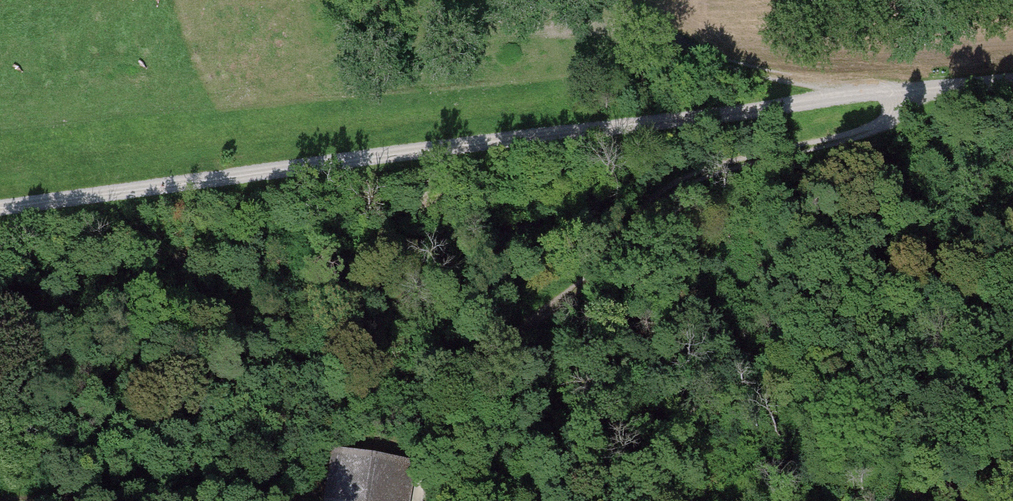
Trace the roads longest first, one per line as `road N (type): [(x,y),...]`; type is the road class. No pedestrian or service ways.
road 1 (track): [(0,209),(863,91),(1012,82)]
road 2 (track): [(929,89),(859,132),(683,181),(640,212),(581,286),(470,375),(436,427),(418,500)]
road 3 (track): [(617,4),(666,43),(708,59),(863,91)]
road 4 (track): [(9,500),(223,500)]

